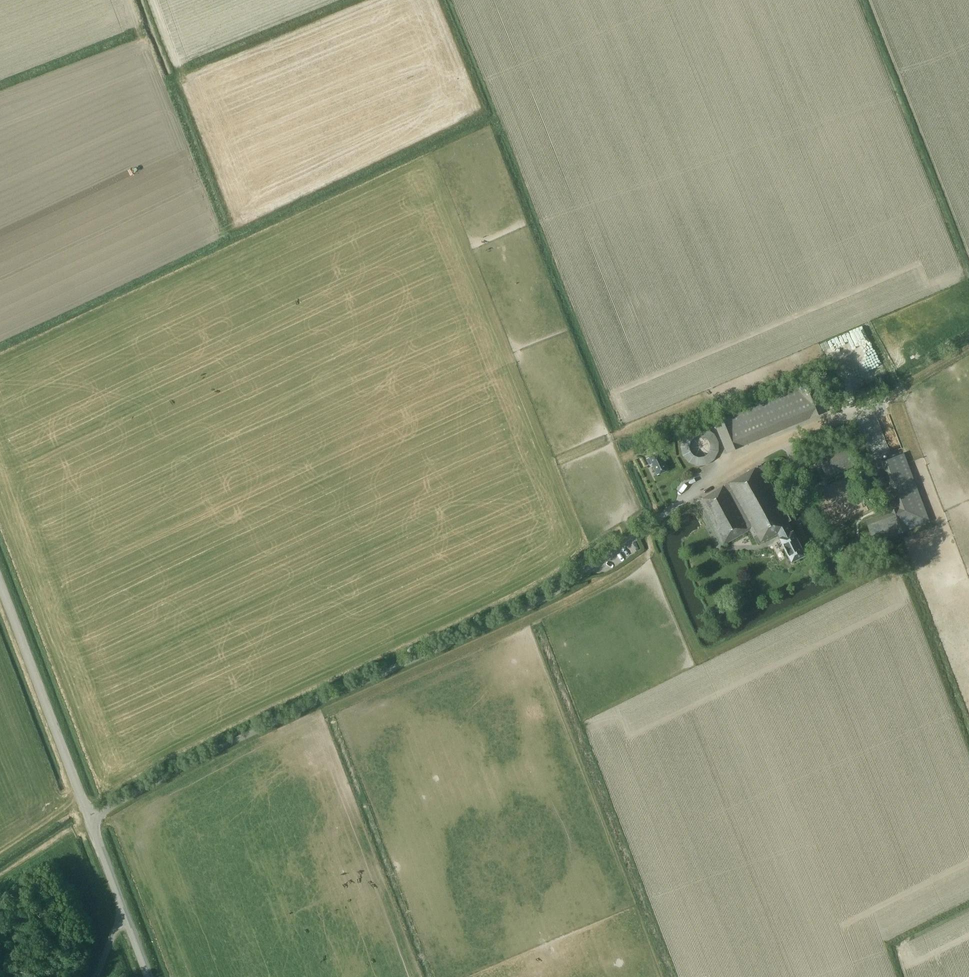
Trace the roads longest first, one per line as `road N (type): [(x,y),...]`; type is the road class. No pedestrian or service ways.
road 1 (unclassified): [(124,921),(0,585)]

